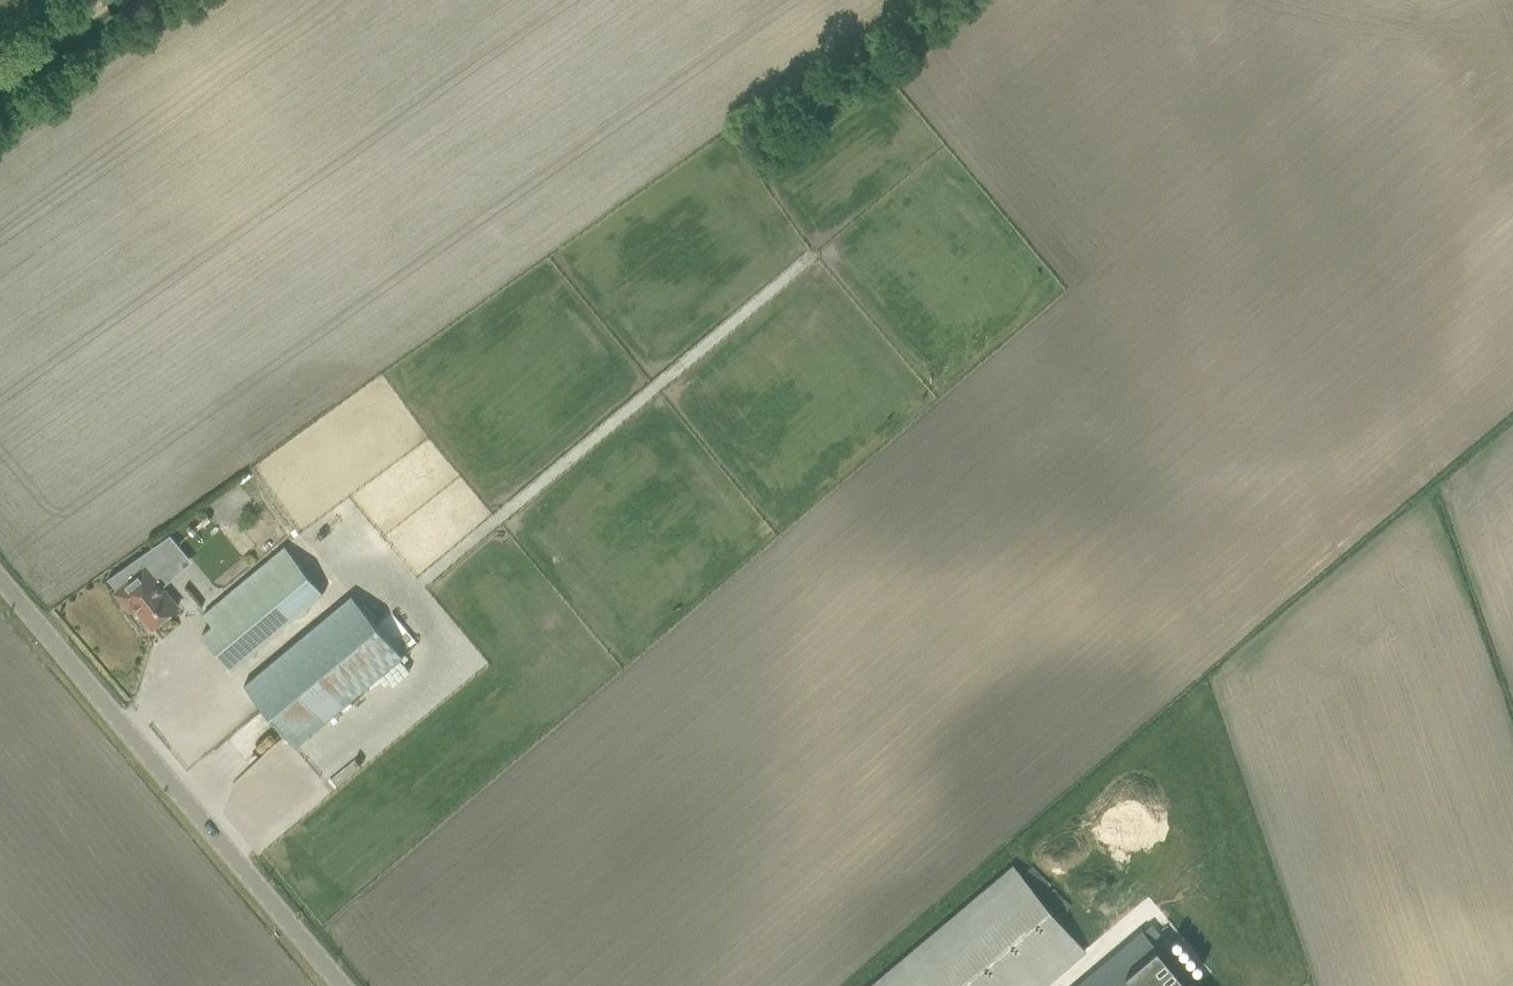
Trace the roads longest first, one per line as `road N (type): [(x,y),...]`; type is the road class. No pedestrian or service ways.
road 1 (unclassified): [(348,985),(0,579)]
road 2 (track): [(0,71),(104,0)]

